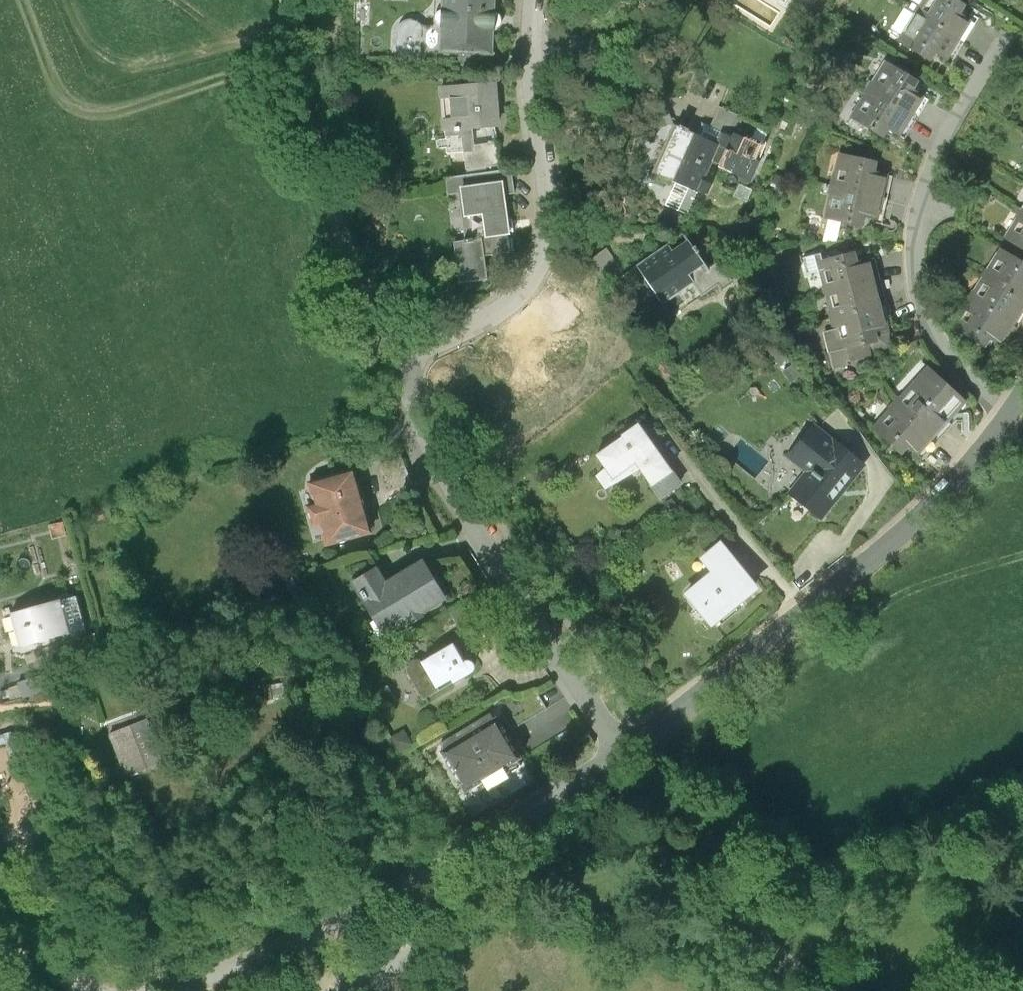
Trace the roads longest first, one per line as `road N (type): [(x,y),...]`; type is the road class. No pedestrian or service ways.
road 1 (residential): [(1022,401),(907,530),(623,754)]
road 2 (residential): [(543,0),(539,62),(555,225),(547,264),(530,293),(394,380)]
road 3 (residential): [(394,380),(455,499),(623,754)]
road 4 (unclassified): [(289,0),(341,227),(394,380)]
road 5 (unclassified): [(423,877),(269,955),(164,990)]
road 6 (residential): [(623,754),(423,877)]

